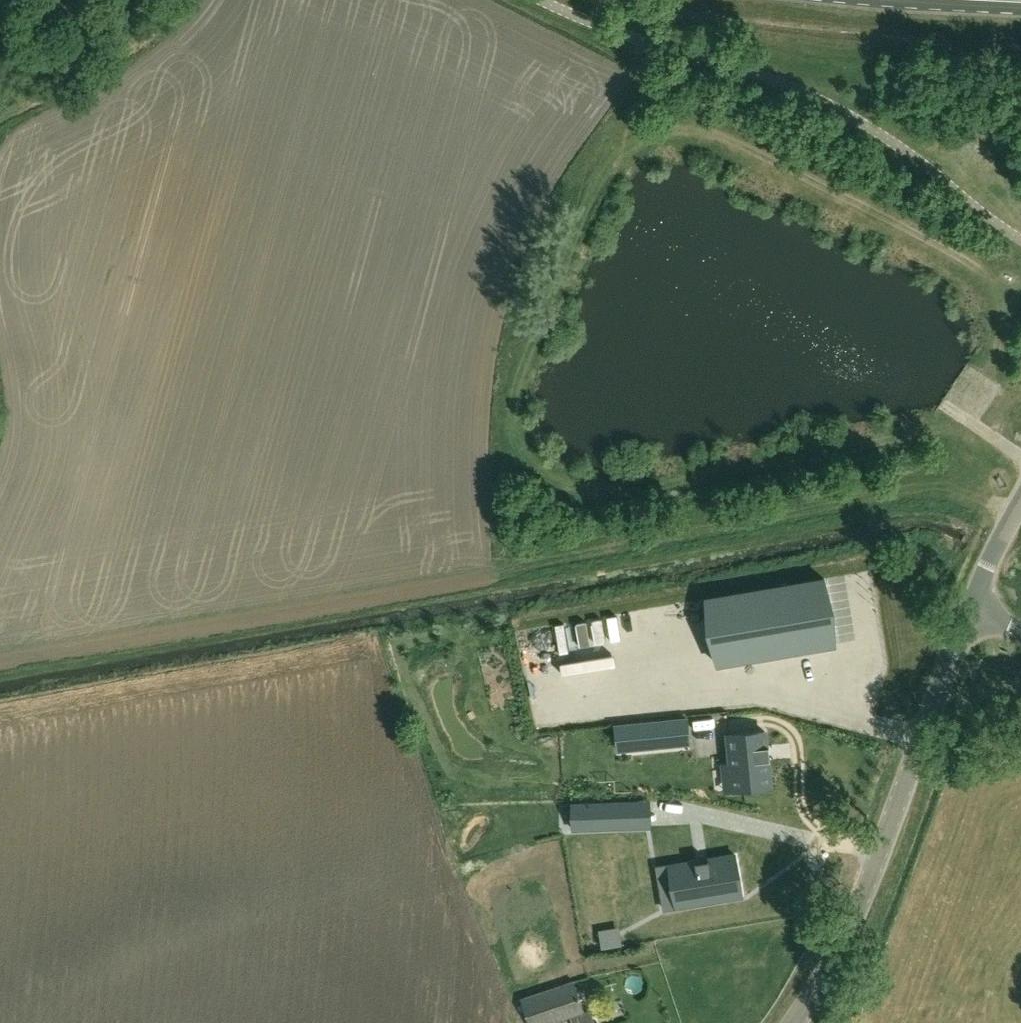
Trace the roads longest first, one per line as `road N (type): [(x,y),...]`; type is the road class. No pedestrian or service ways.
road 1 (tertiary): [(796,1022),(840,965),(875,893),(967,614)]
road 2 (tertiary): [(967,614),(1020,498)]

